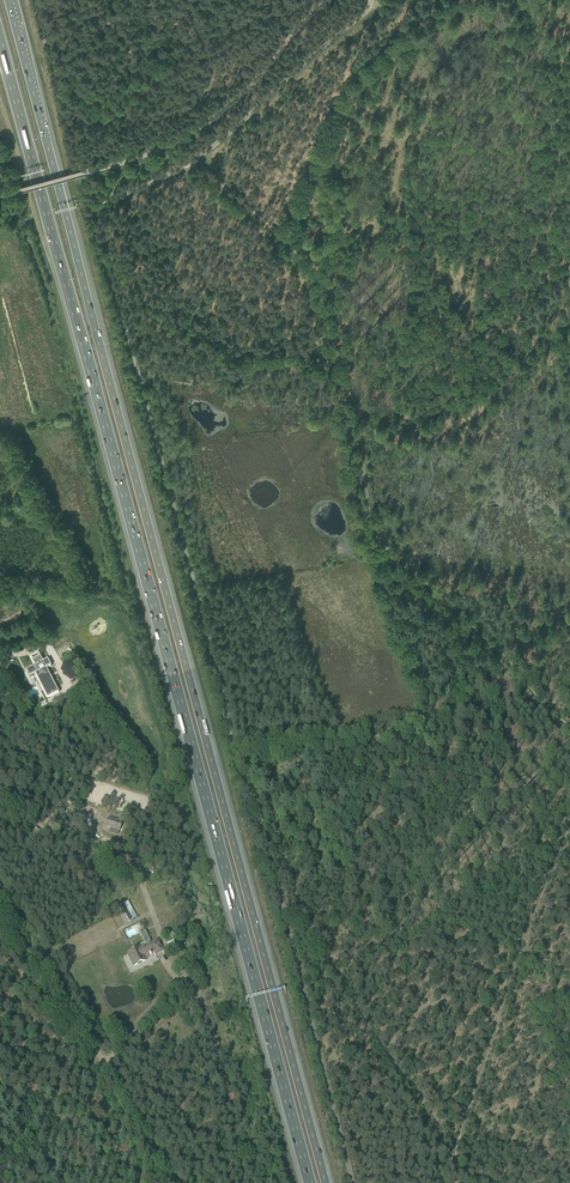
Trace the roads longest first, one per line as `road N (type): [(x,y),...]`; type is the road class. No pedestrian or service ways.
road 1 (motorway): [(326,1182),(8,0)]
road 2 (motorway): [(0,42),(310,1182)]
road 3 (track): [(569,725),(546,713),(369,514),(358,388),(312,266),(288,237)]
road 4 (unclassified): [(327,0),(246,91),(195,131),(154,153),(0,196)]
road 5 (track): [(468,1182),(448,1151),(569,826)]
road 6 (track): [(448,1151),(271,860)]
road 7 (unclassified): [(105,203),(191,162),(369,0)]
road 8 (track): [(569,345),(477,320),(440,260),(380,226),(288,237)]
road 9 (track): [(496,660),(425,729),(259,758)]
road 10 (track): [(288,237),(343,107),(400,39)]
road 11 (track): [(100,1061),(0,901)]
road 12 (track): [(173,1182),(100,1061)]
road 13 (track): [(288,237),(191,162)]

